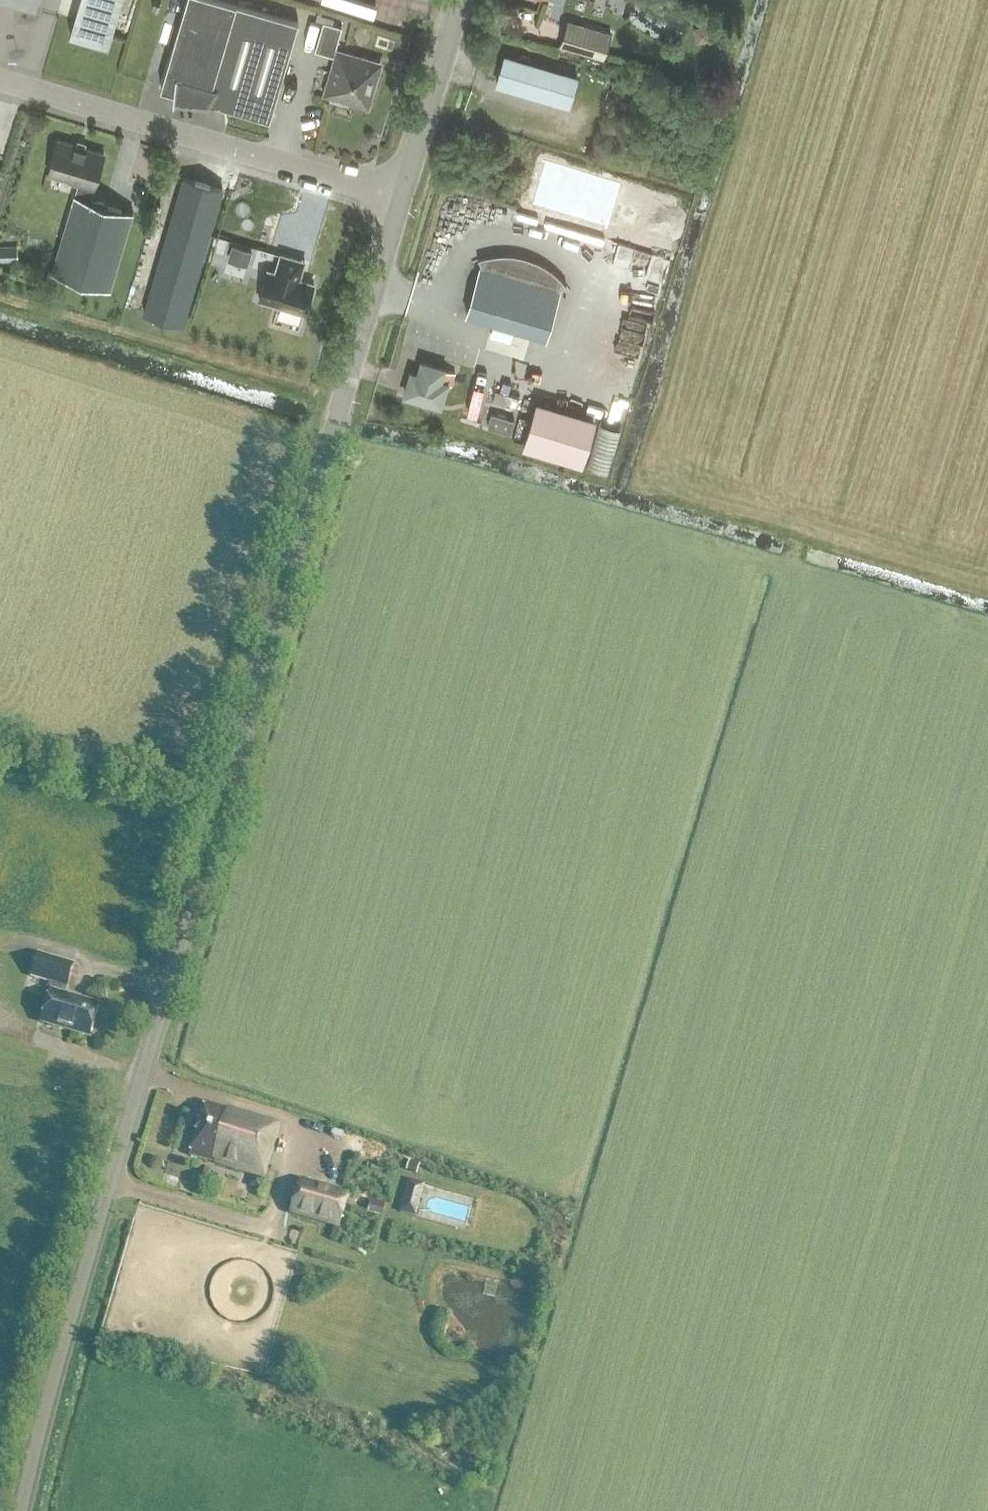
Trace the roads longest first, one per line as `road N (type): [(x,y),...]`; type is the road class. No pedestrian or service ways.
road 1 (tertiary): [(21,1510),(401,199)]
road 2 (unclassified): [(401,199),(0,80)]
road 3 (tertiary): [(401,199),(461,0)]

